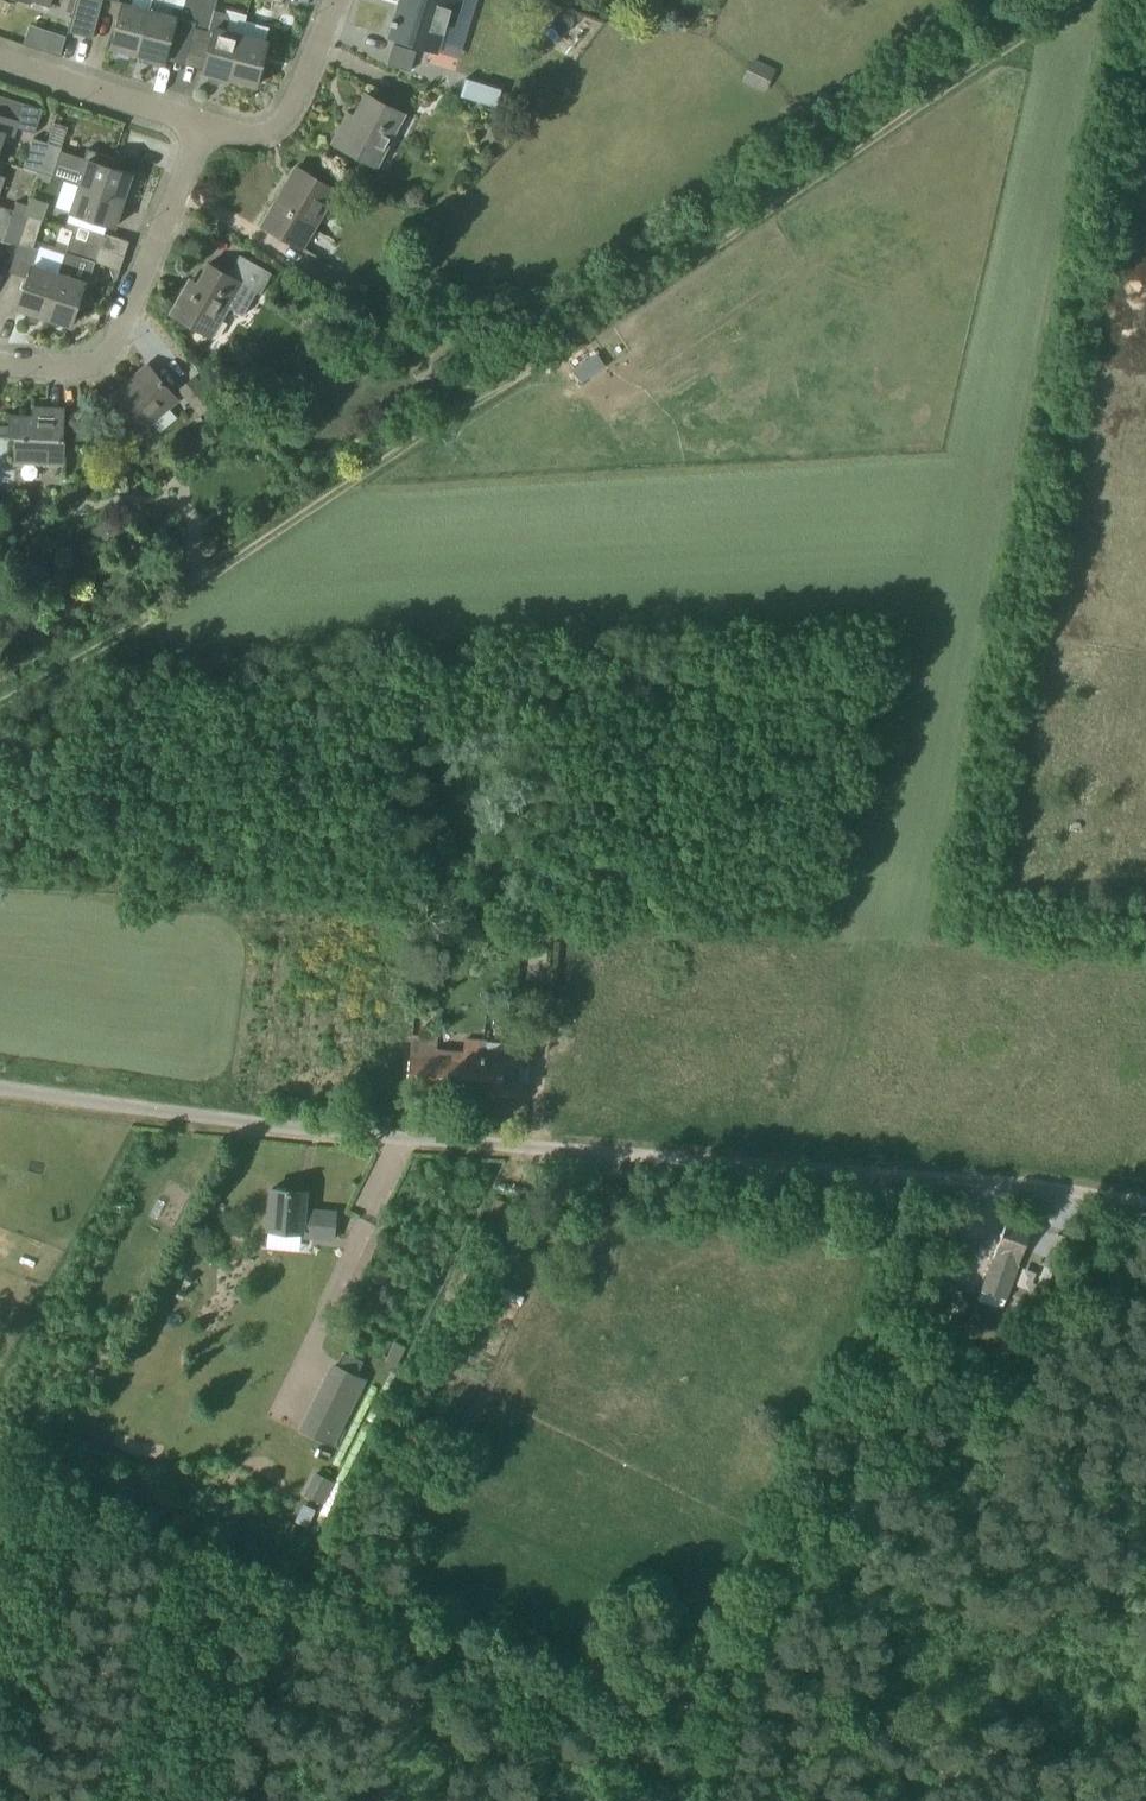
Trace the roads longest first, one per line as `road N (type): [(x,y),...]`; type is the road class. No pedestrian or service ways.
road 1 (unclassified): [(1145,1214),(0,1089)]
road 2 (residential): [(0,358),(90,360),(113,333),(201,121)]
road 3 (track): [(750,1800),(597,1717),(520,1800)]
road 4 (residential): [(201,121),(247,131),(280,120),(321,0)]
road 5 (residential): [(201,121),(0,67)]

